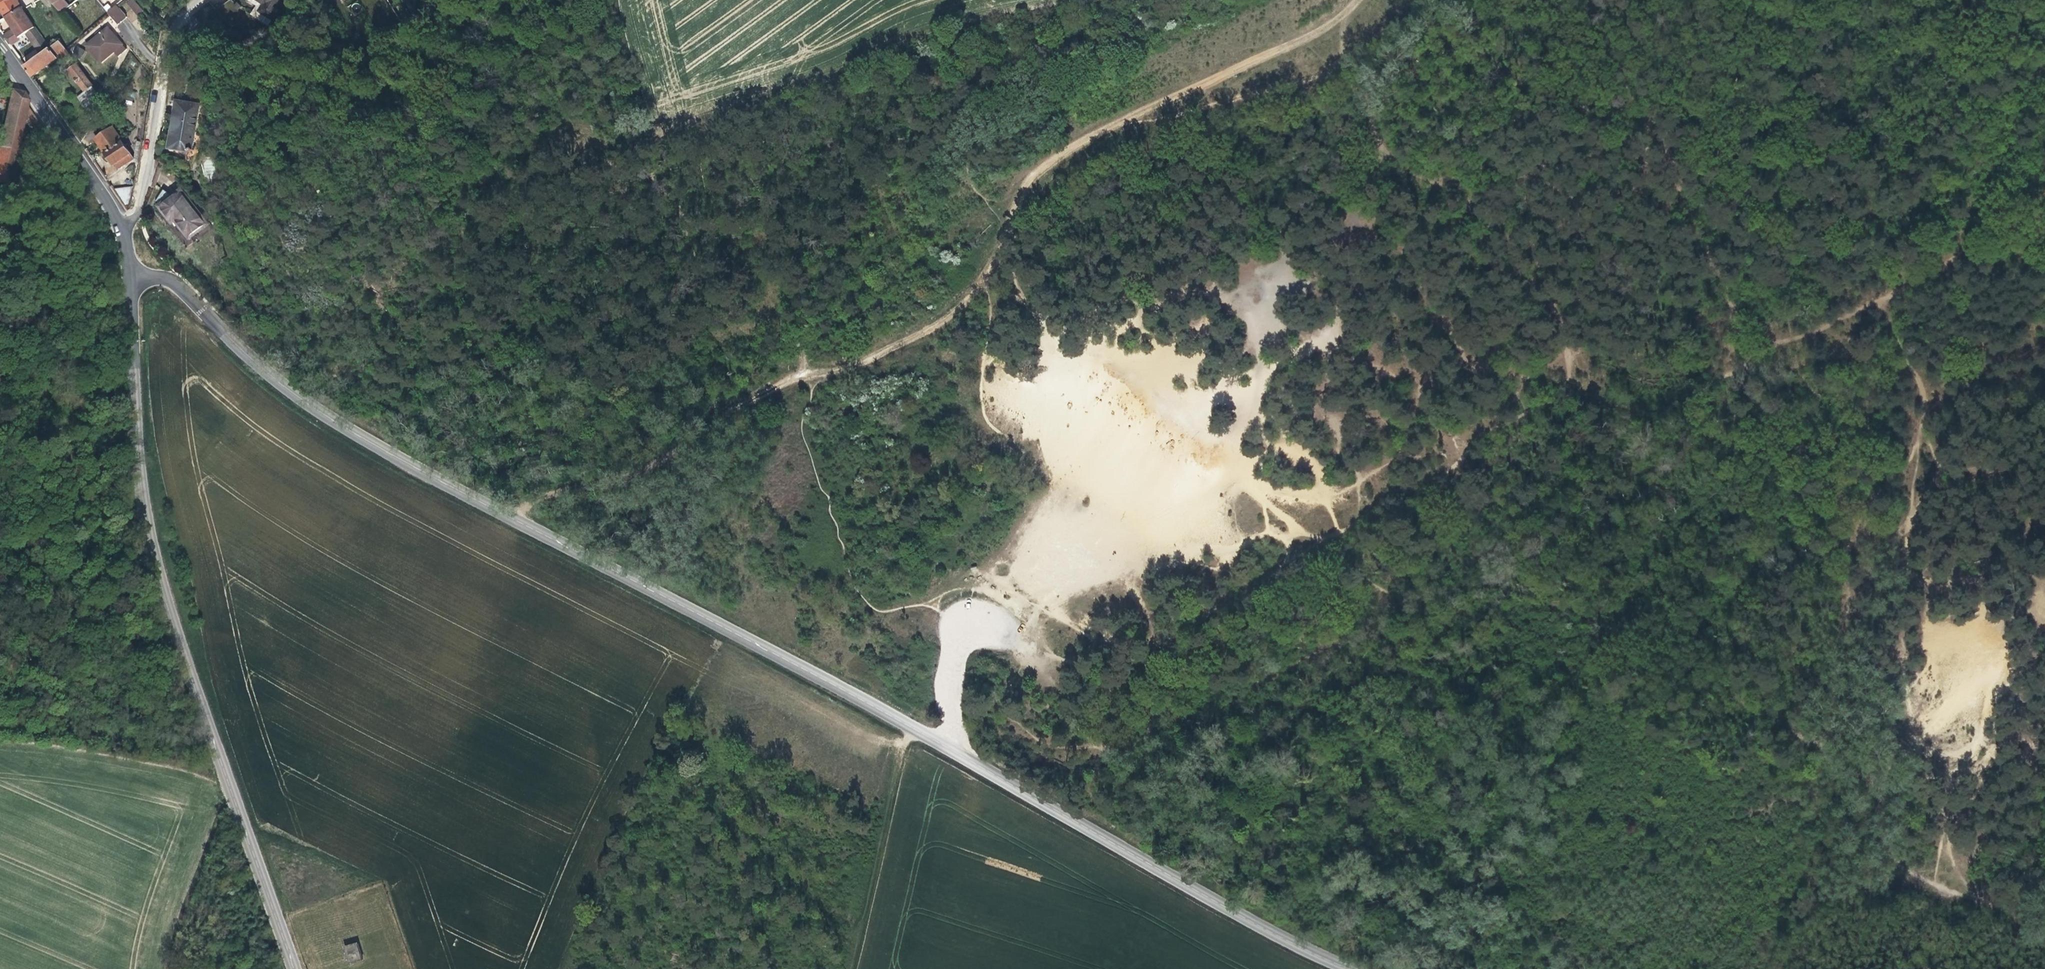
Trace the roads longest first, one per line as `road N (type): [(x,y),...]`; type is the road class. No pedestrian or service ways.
road 1 (tertiary): [(1351,968),(1262,928),(908,725),(347,428),(271,376),(179,285),(131,279)]
road 2 (track): [(1359,0),(1330,26),(1054,160),(1025,186),(981,281),(945,321),(848,368),(791,379),(509,518)]
road 3 (tertiary): [(295,968),(151,540),(137,441),(131,279)]
road 4 (residential): [(123,233),(140,207),(171,42),(204,0)]
road 5 (track): [(855,968),(908,725)]
road 6 (tertiary): [(123,233),(0,47)]

